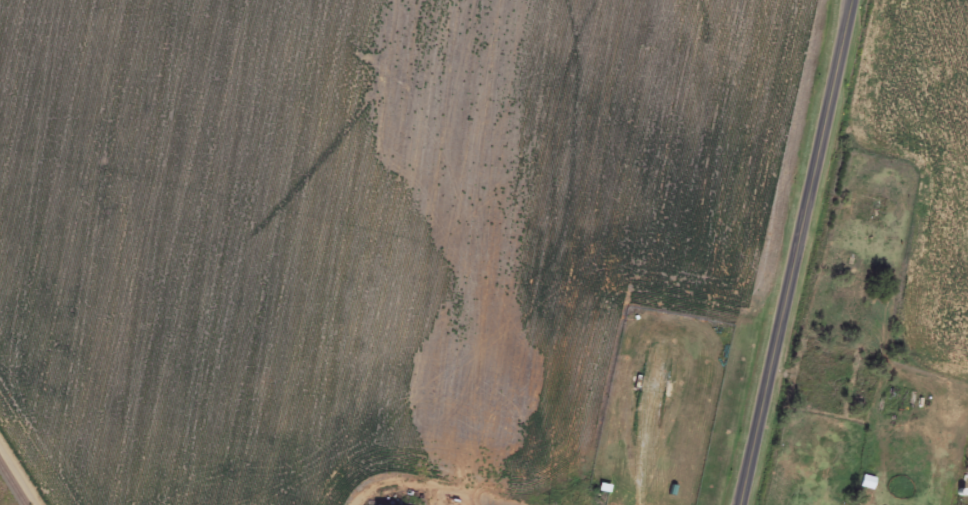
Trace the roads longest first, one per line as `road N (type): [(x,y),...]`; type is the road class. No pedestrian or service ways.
road 1 (secondary): [(742,504),(854,0)]

